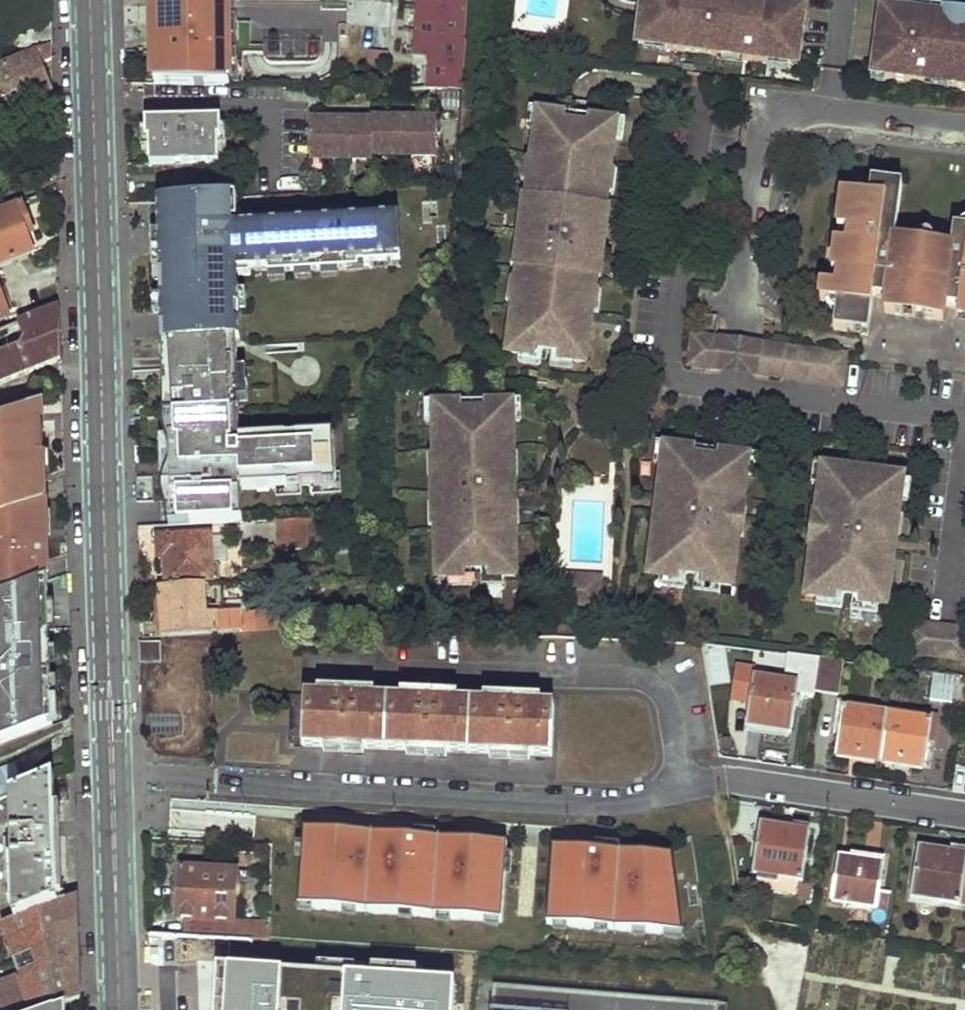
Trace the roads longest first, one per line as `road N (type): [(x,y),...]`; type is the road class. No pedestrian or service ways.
road 1 (residential): [(113,773),(608,804),(738,780),(964,814)]
road 2 (tertiary): [(113,773),(90,0)]
road 3 (residential): [(742,341),(766,141),(784,117),(799,110),(964,129)]
road 4 (tertiary): [(120,1009),(113,773)]

